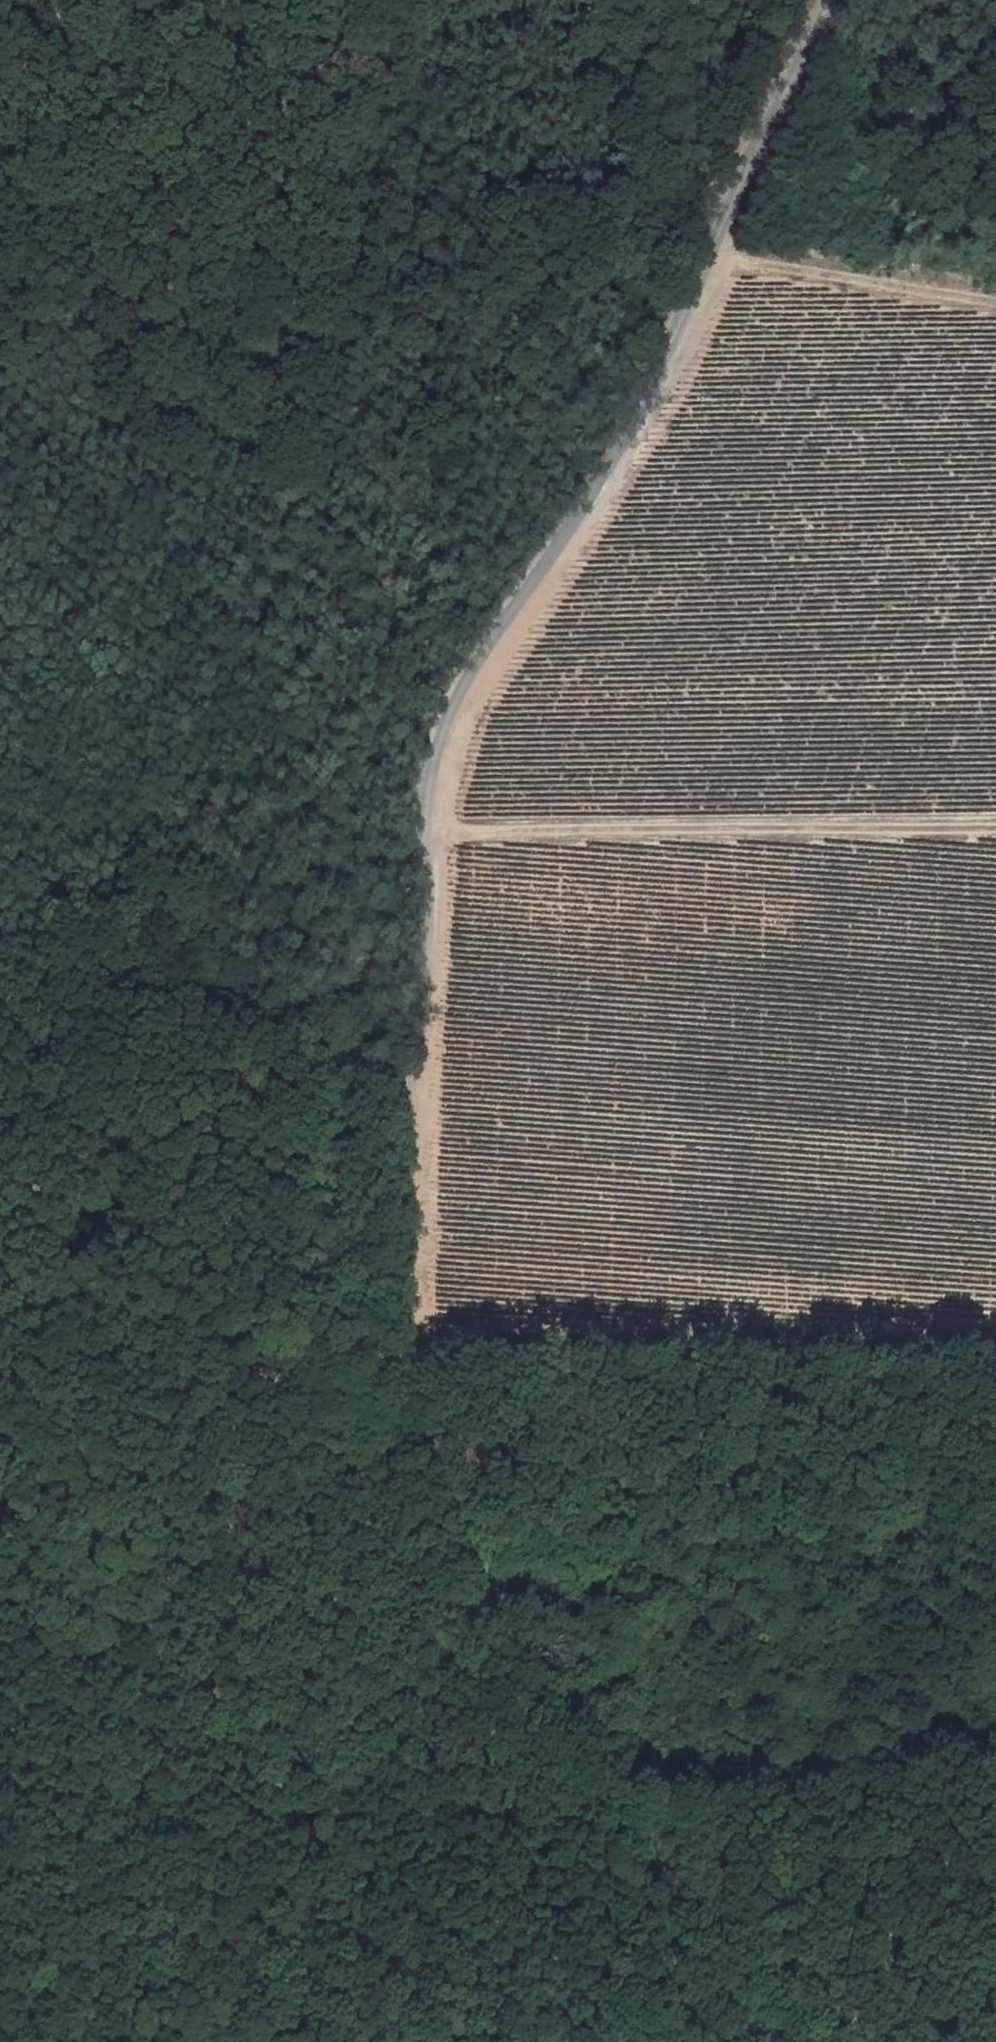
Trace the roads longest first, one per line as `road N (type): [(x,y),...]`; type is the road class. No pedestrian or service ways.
road 1 (unclassified): [(820,2041),(688,1908),(543,1742),(441,1580),(408,1484),(398,1362),(422,836)]
road 2 (residential): [(422,836),(444,718),(486,633),(591,486),(656,374),(816,0)]
road 3 (track): [(398,1362),(995,1328)]
road 4 (track): [(995,826),(422,836)]

